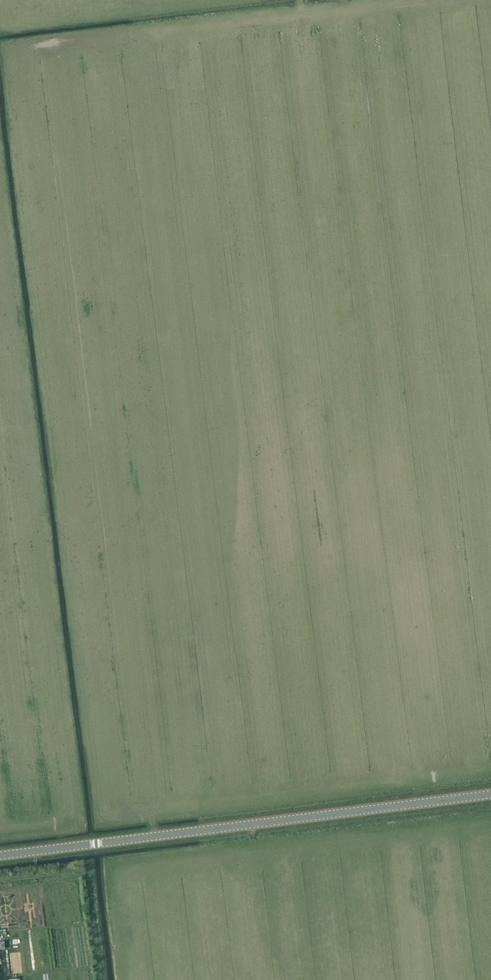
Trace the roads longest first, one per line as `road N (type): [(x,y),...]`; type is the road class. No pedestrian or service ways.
road 1 (tertiary): [(0,858),(490,797)]

